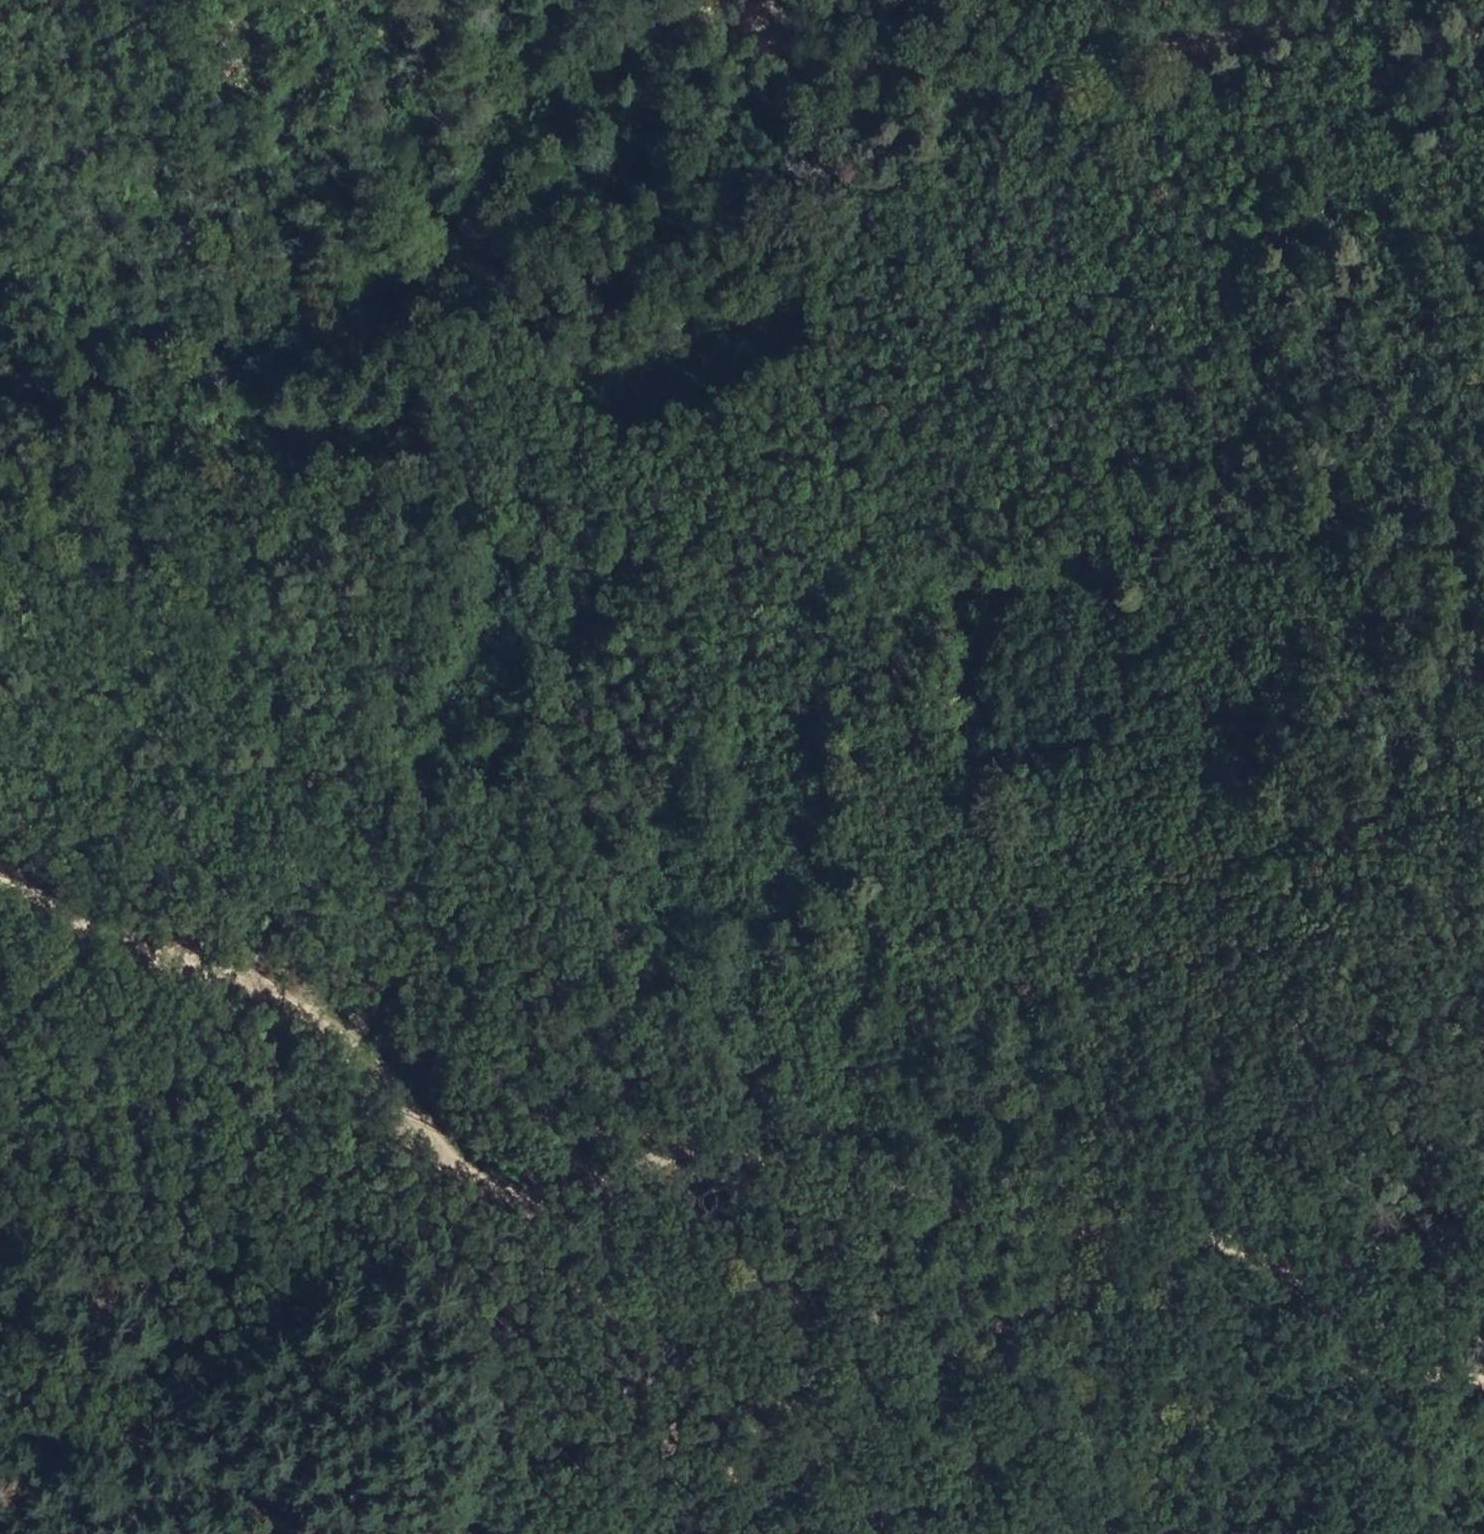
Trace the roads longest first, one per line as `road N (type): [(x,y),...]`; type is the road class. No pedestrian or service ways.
road 1 (track): [(1483,1376),(1393,1369),(1305,1276),(1216,1238),(1026,1225),(954,1193),(838,1178),(760,1152),(673,1165),(514,1208),(509,1260),(527,1354),(511,1425),(469,1533)]
road 2 (track): [(514,1208),(452,1160),(353,1033),(251,982),(78,925),(0,871)]
road 3 (track): [(746,0),(776,42),(880,73),(1066,85),(1314,0)]
road 4 (track): [(0,1387),(308,1533)]

